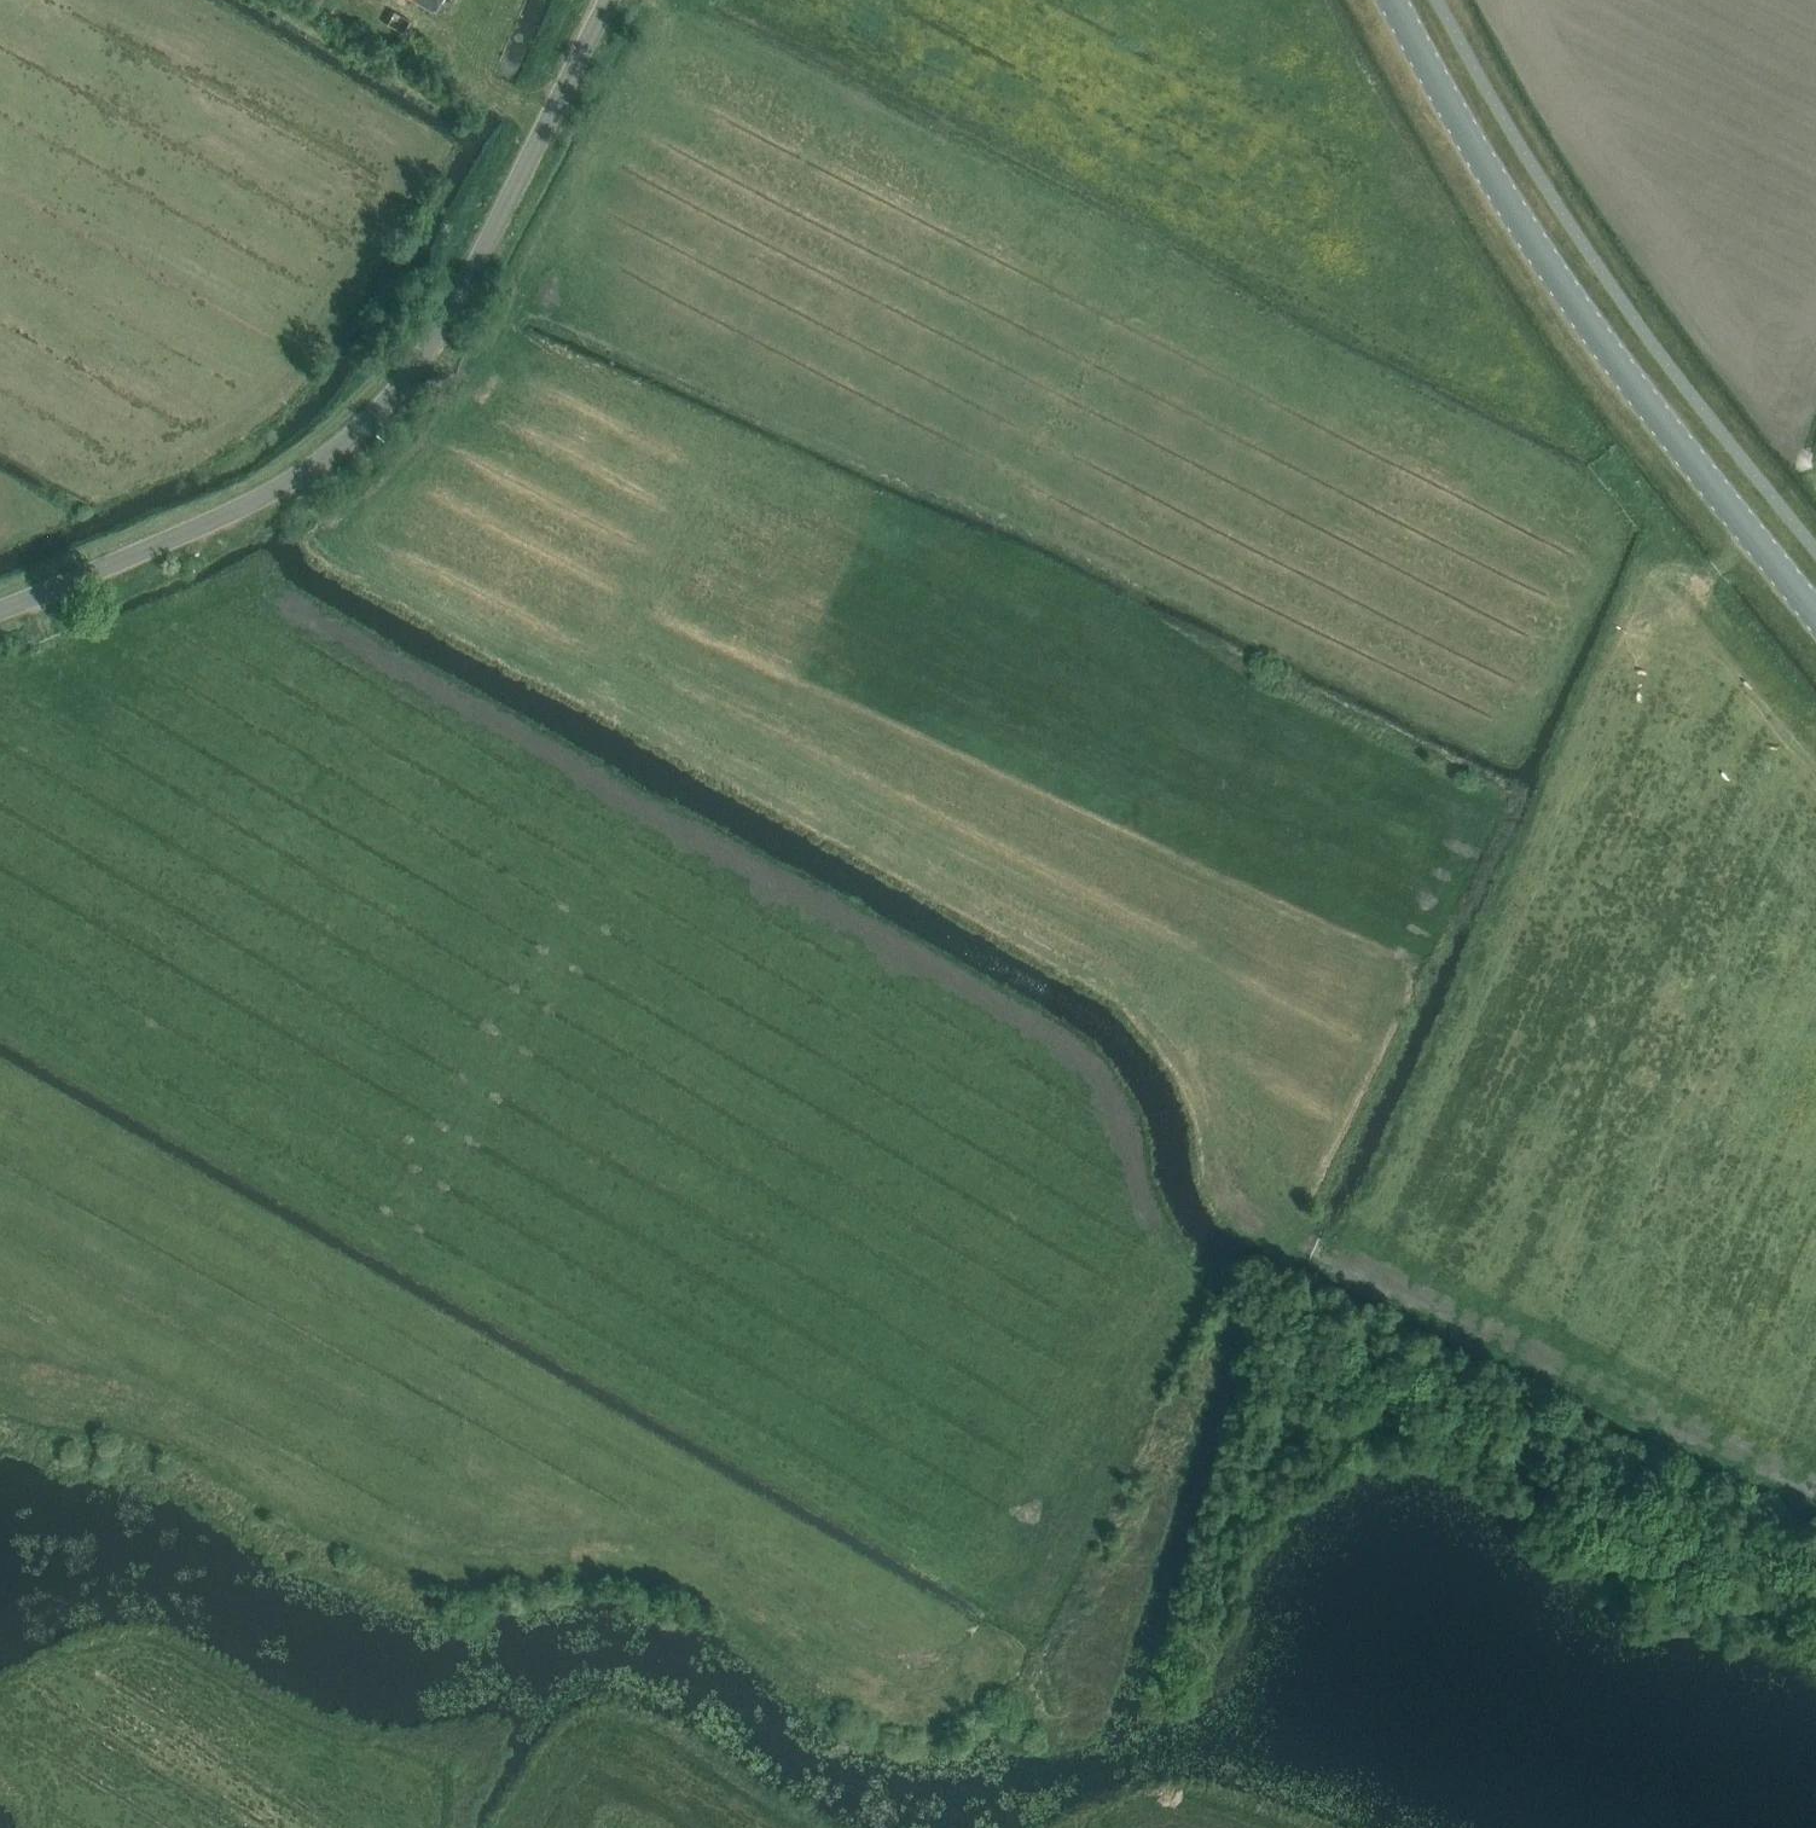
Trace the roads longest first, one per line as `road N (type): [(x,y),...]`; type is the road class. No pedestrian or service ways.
road 1 (unclassified): [(0,611),(261,497),(332,452),(386,402),(495,225),(607,0)]
road 2 (tertiary): [(1815,617),(1641,396),(1467,138),(1392,0)]

